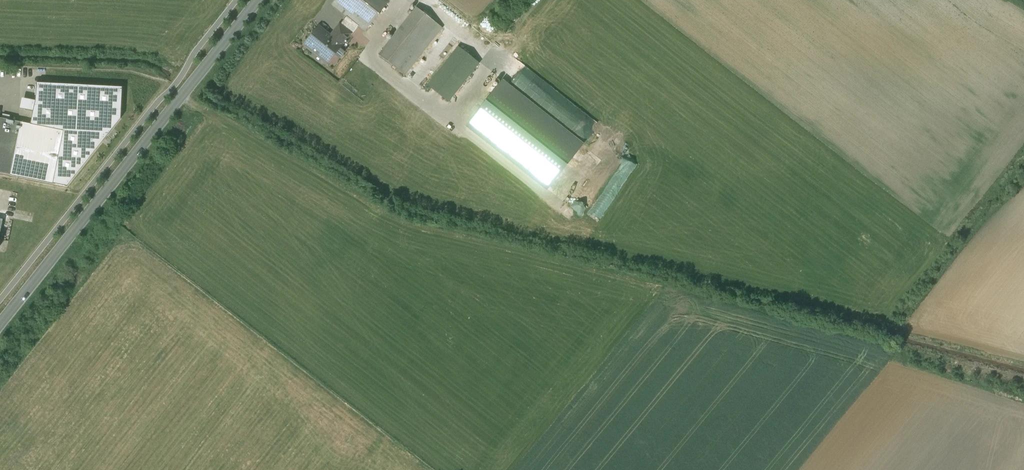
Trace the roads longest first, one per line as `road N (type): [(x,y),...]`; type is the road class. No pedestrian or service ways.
road 1 (tertiary): [(0,324),(260,0)]

